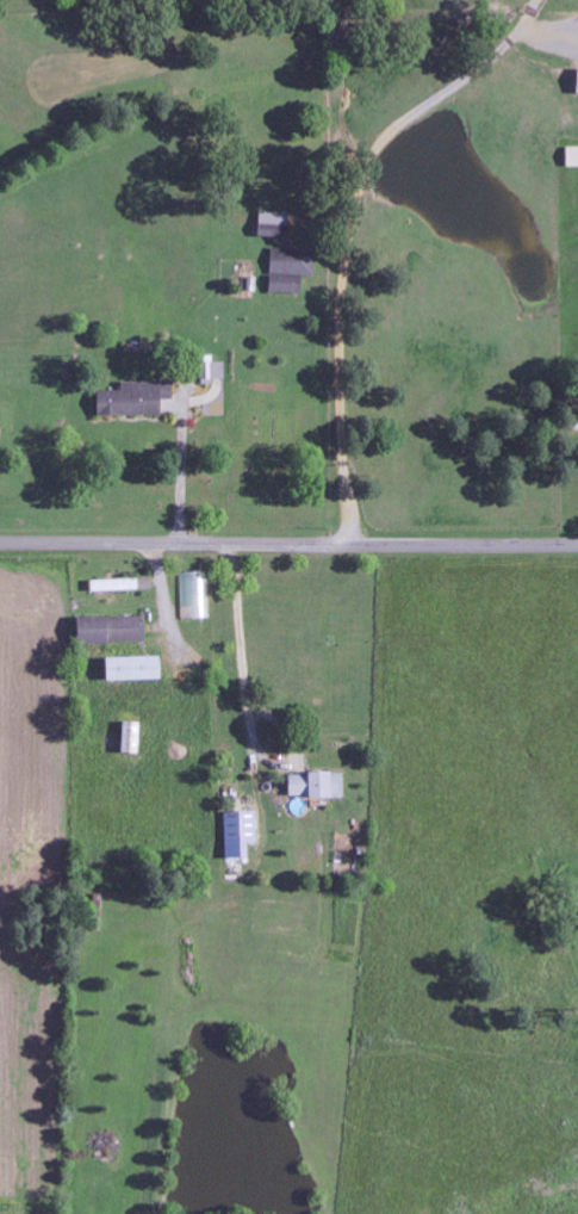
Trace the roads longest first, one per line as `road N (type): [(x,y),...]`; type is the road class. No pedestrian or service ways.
road 1 (residential): [(0,543),(577,544)]

